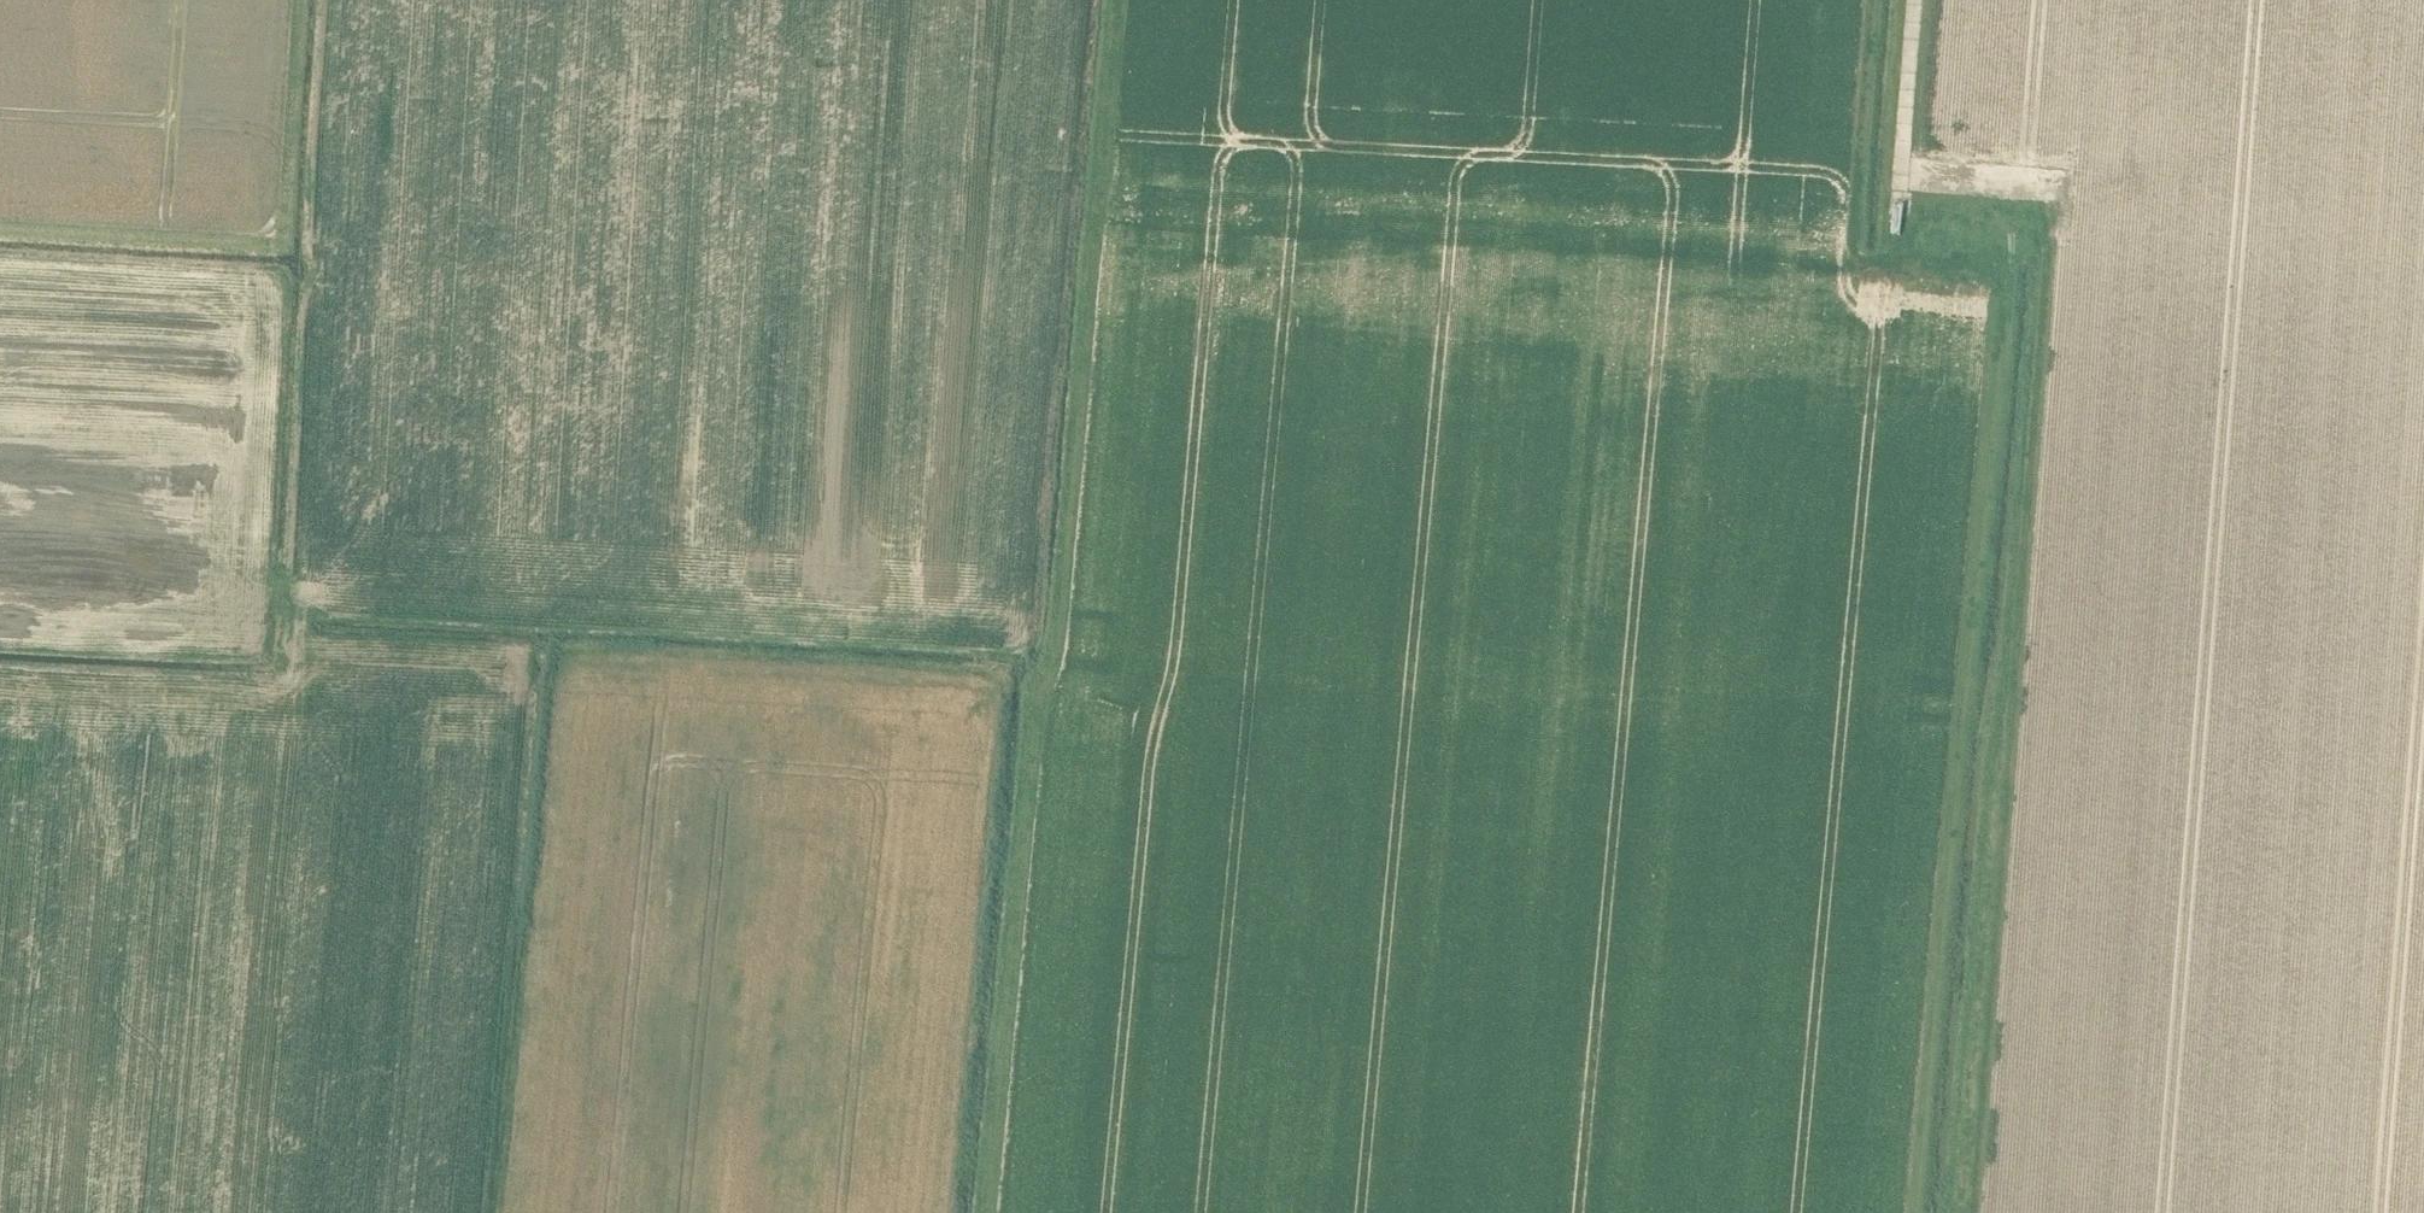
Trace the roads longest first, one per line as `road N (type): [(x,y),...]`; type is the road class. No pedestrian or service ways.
road 1 (track): [(2062,184),(1902,172),(1915,0)]

